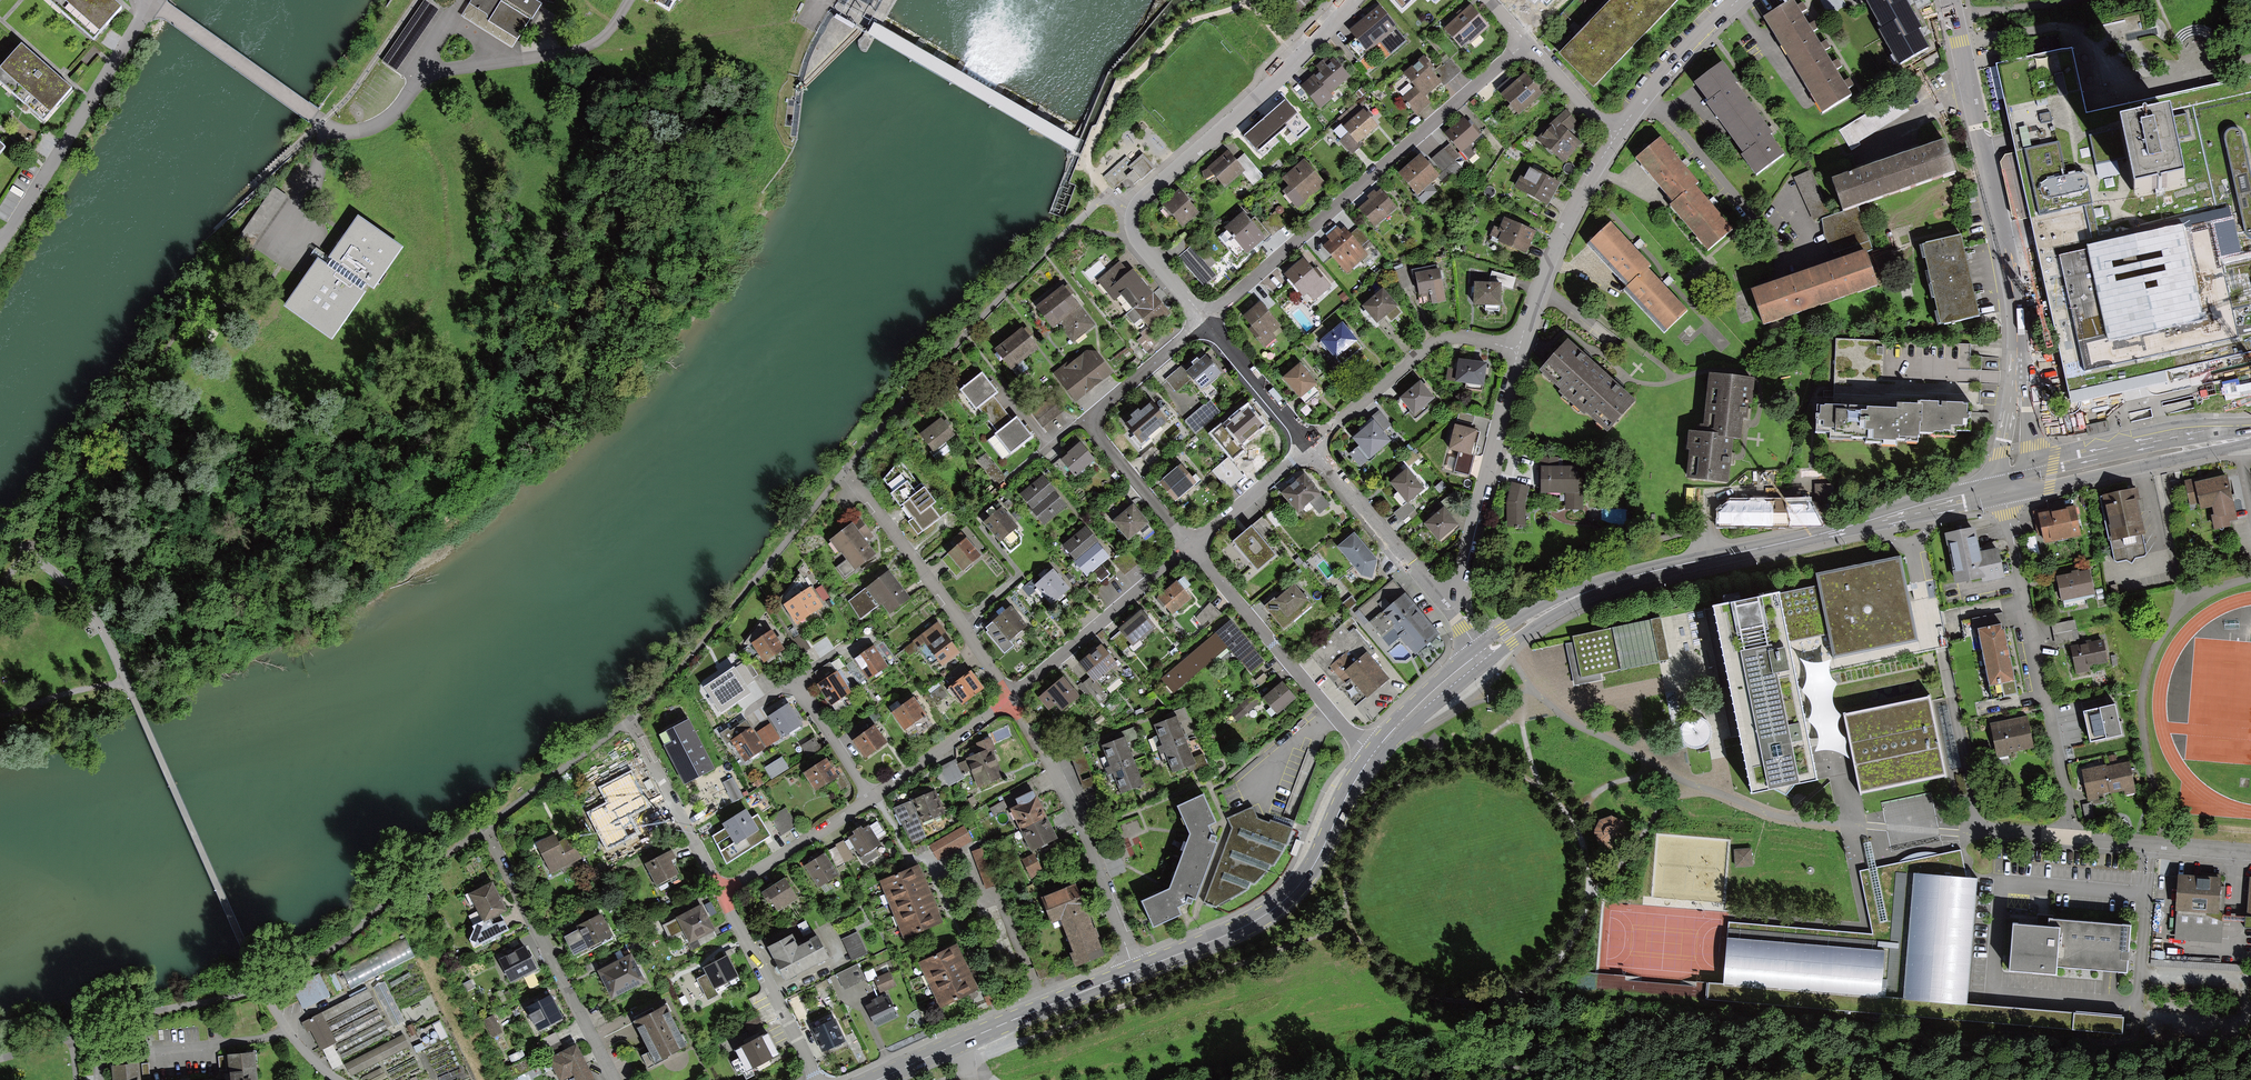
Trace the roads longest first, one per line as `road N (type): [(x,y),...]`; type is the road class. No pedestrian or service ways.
road 1 (secondary): [(1480,652),(1590,590),(2011,489)]
road 2 (residential): [(2011,489),(2021,331),(1948,0)]
road 3 (residential): [(1205,319),(1526,42)]
road 4 (residential): [(2069,839),(2009,516),(2011,489)]
road 5 (secondary): [(1133,972),(1244,928),(1288,897),(1373,753)]
road 6 (residential): [(1188,546),(1092,416),(1205,319)]
road 7 (residential): [(1354,0),(1131,211)]
road 8 (residential): [(1133,972),(1086,838),(1009,700)]
road 9 (residential): [(0,246),(123,54),(146,0)]
road 10 (track): [(1110,195),(1087,170),(1087,149),(1116,90),(1182,25),(1247,0)]
road 11 (residential): [(1009,700),(844,471)]
road 12 (residential): [(1373,753),(1188,546)]
road 13 (secondary): [(878,1079),(1133,972)]
road 14 (residential): [(1446,608),(1518,349)]
road 15 (residential): [(1312,445),(1434,342),(1462,336),(1518,349)]
road 16 (secondary): [(2250,438),(2011,489)]
road 17 (residential): [(1009,700),(1188,546)]
road 18 (residential): [(1518,349),(1562,228),(1615,138)]
road 19 (residential): [(1312,445),(1446,608)]
road 20 (residential): [(151,0),(314,117)]
road 21 (residential): [(1615,138),(1654,82),(1742,0)]
road 22 (residential): [(2250,855),(2069,839)]
road 23 (residential): [(721,892),(871,799)]
road 24 (residential): [(871,799),(1009,700)]
road 25 (residential): [(1205,319),(1312,445)]
road 26 (residential): [(1188,546),(1312,445)]
road 27 (secondary): [(1373,753),(1480,652)]
road 28 (residential): [(871,799),(795,680)]
road 29 (residential): [(1131,211),(1127,230),(1205,319)]
road 30 (residential): [(1615,138),(1526,42)]

